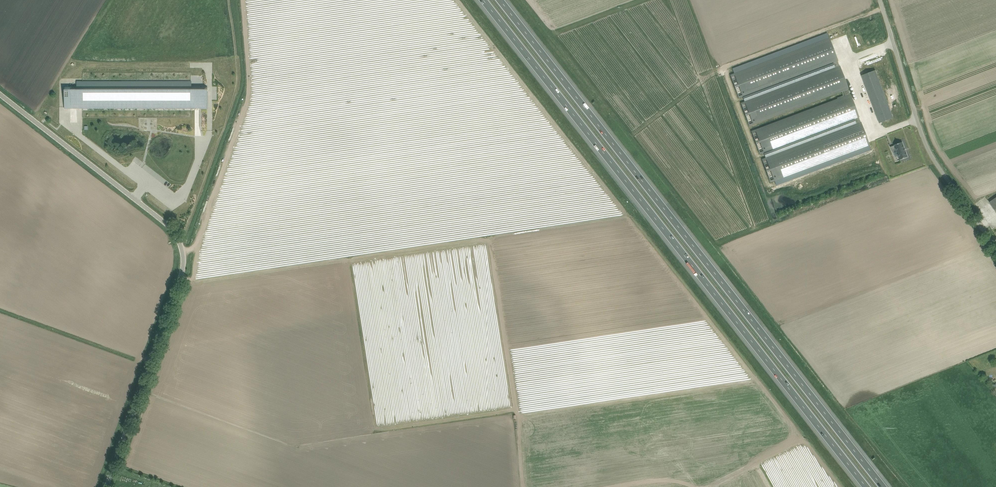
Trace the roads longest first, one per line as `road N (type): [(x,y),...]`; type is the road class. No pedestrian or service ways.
road 1 (motorway): [(883,486),(500,0)]
road 2 (motorway): [(484,0),(866,486)]
road 3 (unclassified): [(107,486),(183,273),(183,252),(162,220),(0,94)]
road 4 (unclassified): [(995,247),(927,147),(880,0)]
road 5 (track): [(721,70),(883,8)]

